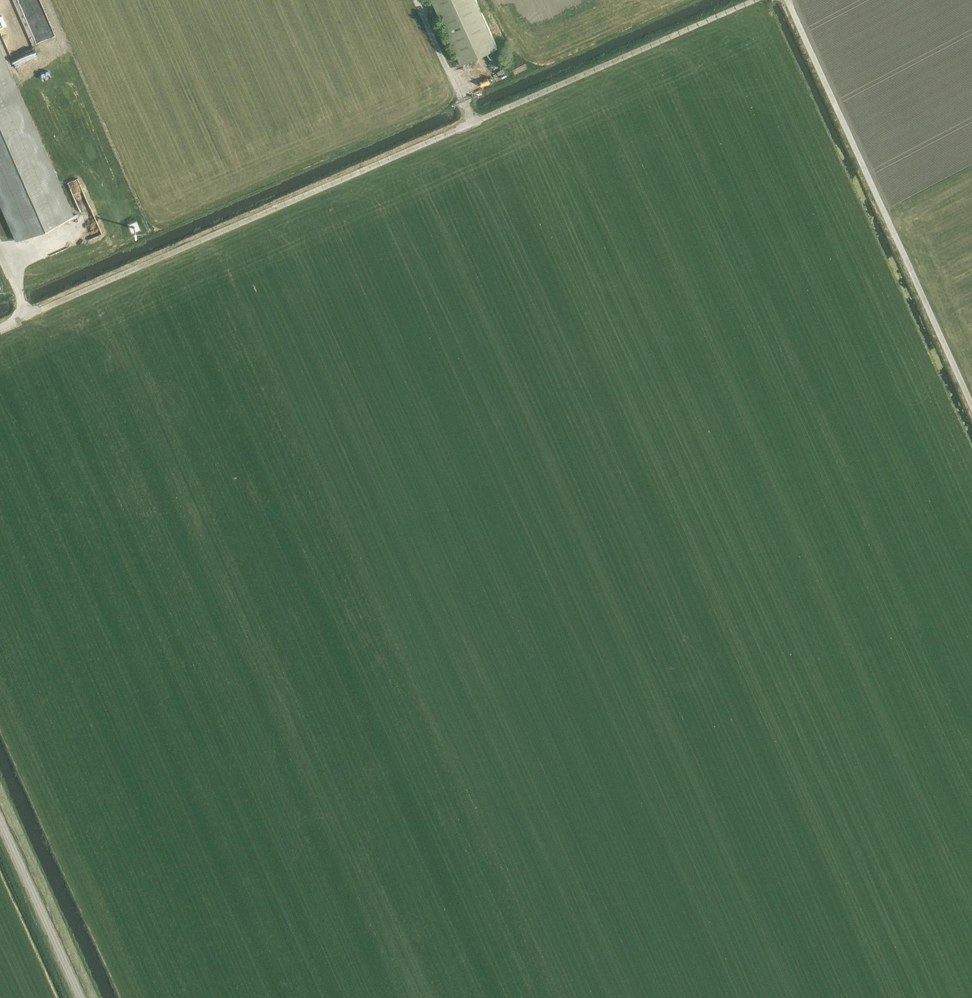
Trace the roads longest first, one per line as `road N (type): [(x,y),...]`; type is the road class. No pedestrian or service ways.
road 1 (unclassified): [(80,997),(0,821)]

